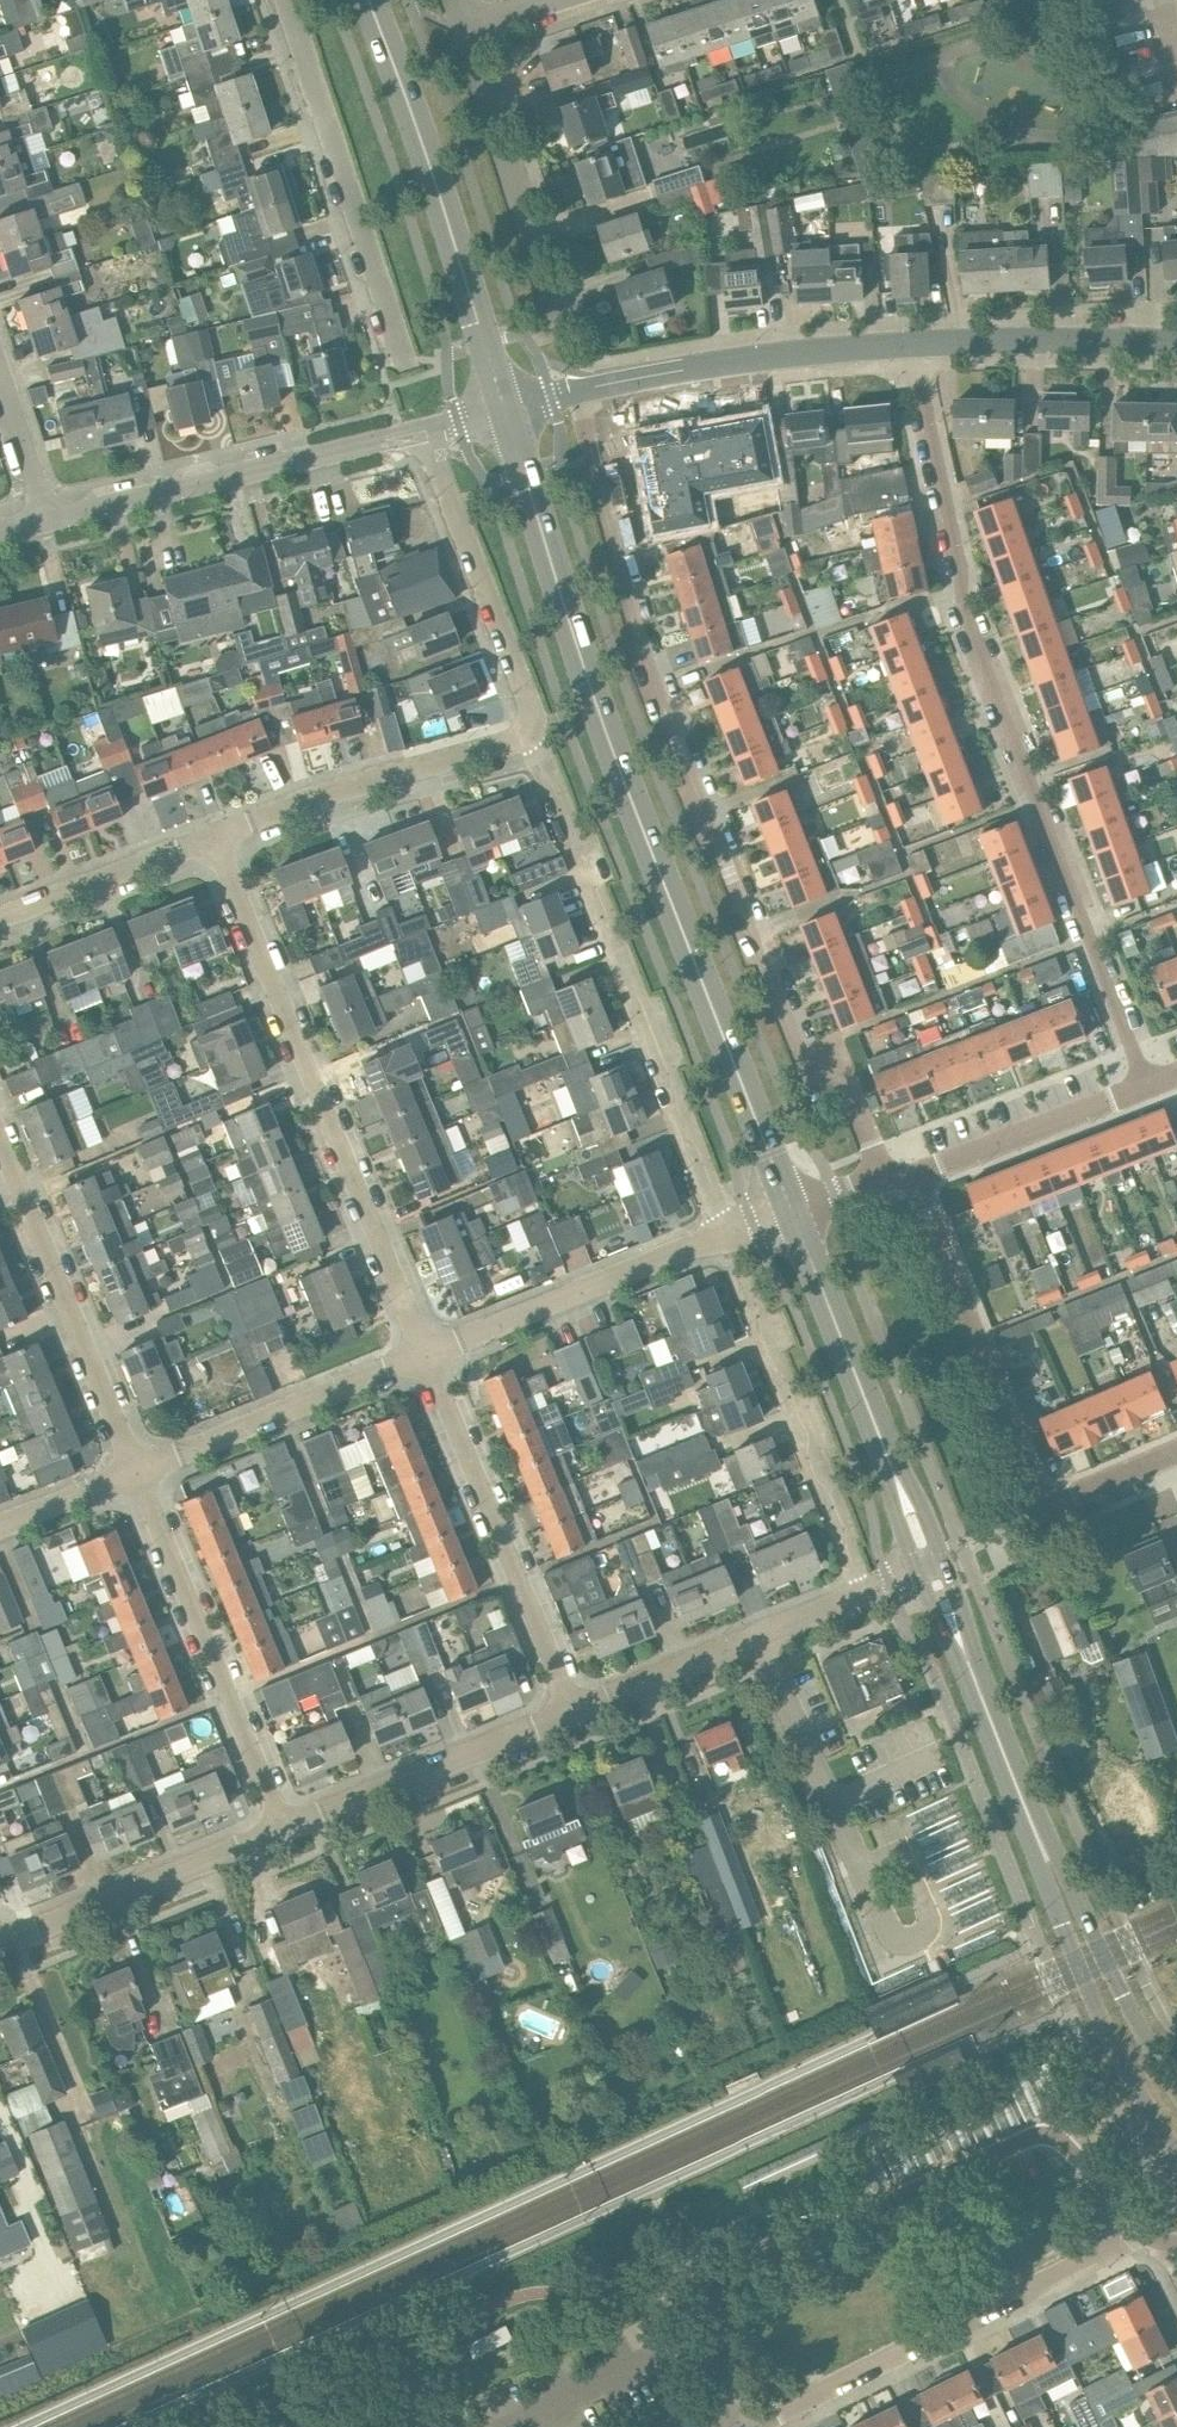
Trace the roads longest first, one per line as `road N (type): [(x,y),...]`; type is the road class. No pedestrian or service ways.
road 1 (residential): [(580,394),(628,596),(680,751),(794,1045),(846,1089),(881,1181)]
road 2 (tertiary): [(791,1211),(603,723),(505,411)]
road 3 (residential): [(1145,1081),(966,601),(912,342)]
road 4 (residential): [(1153,2232),(1056,2135),(1042,2133),(694,2285),(729,2426)]
road 5 (residential): [(430,1356),(216,840)]
road 6 (residential): [(722,1236),(532,736)]
road 7 (residential): [(911,1171),(1044,1507),(1176,1448)]
road 8 (residential): [(758,2426),(1153,2232)]
road 9 (tertiary): [(505,411),(440,199),(367,0)]
road 10 (residential): [(289,1831),(136,1470)]
road 11 (unclassified): [(48,519),(425,430)]
road 12 (residential): [(573,1710),(430,1356)]
road 13 (tertiary): [(1028,1808),(1037,1869),(1120,2063),(1176,2155)]
road 14 (tertiary): [(930,1565),(791,1211)]
road 15 (residential): [(398,349),(286,0)]
road 16 (residential): [(136,1470),(0,1135)]
road 17 (tertiary): [(912,342),(580,394)]
road 18 (residential): [(866,1593),(742,1282)]
road 19 (residential): [(216,840),(532,736)]
road 20 (residential): [(532,736),(532,707),(425,430)]
road 21 (tertiary): [(1176,2088),(1108,1964),(1062,1857),(1028,1808)]
road 22 (residential): [(430,1356),(722,1236)]
road 23 (unclassified): [(573,1710),(866,1593)]
road 24 (residential): [(136,1470),(430,1356)]
road 25 (unclassified): [(0,1946),(289,1831)]
road 26 (unclassified): [(289,1831),(573,1710)]
road 27 (residential): [(558,320),(465,31)]
road 28 (tertiary): [(1176,347),(912,342)]
road 29 (tertiary): [(1028,1808),(930,1565)]
road 30 (residential): [(911,1171),(1145,1081)]
road 31 (residential): [(0,923),(216,840)]
road 32 (residential): [(48,519),(0,373)]
road 33 (residential): [(0,1527),(136,1470)]

